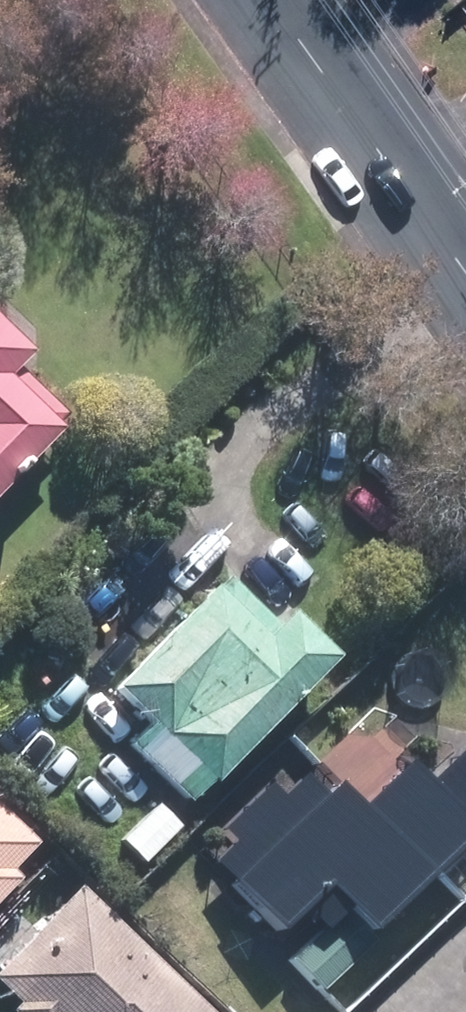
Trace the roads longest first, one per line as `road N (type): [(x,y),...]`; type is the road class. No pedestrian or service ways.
road 1 (residential): [(465,273),(271,0)]

